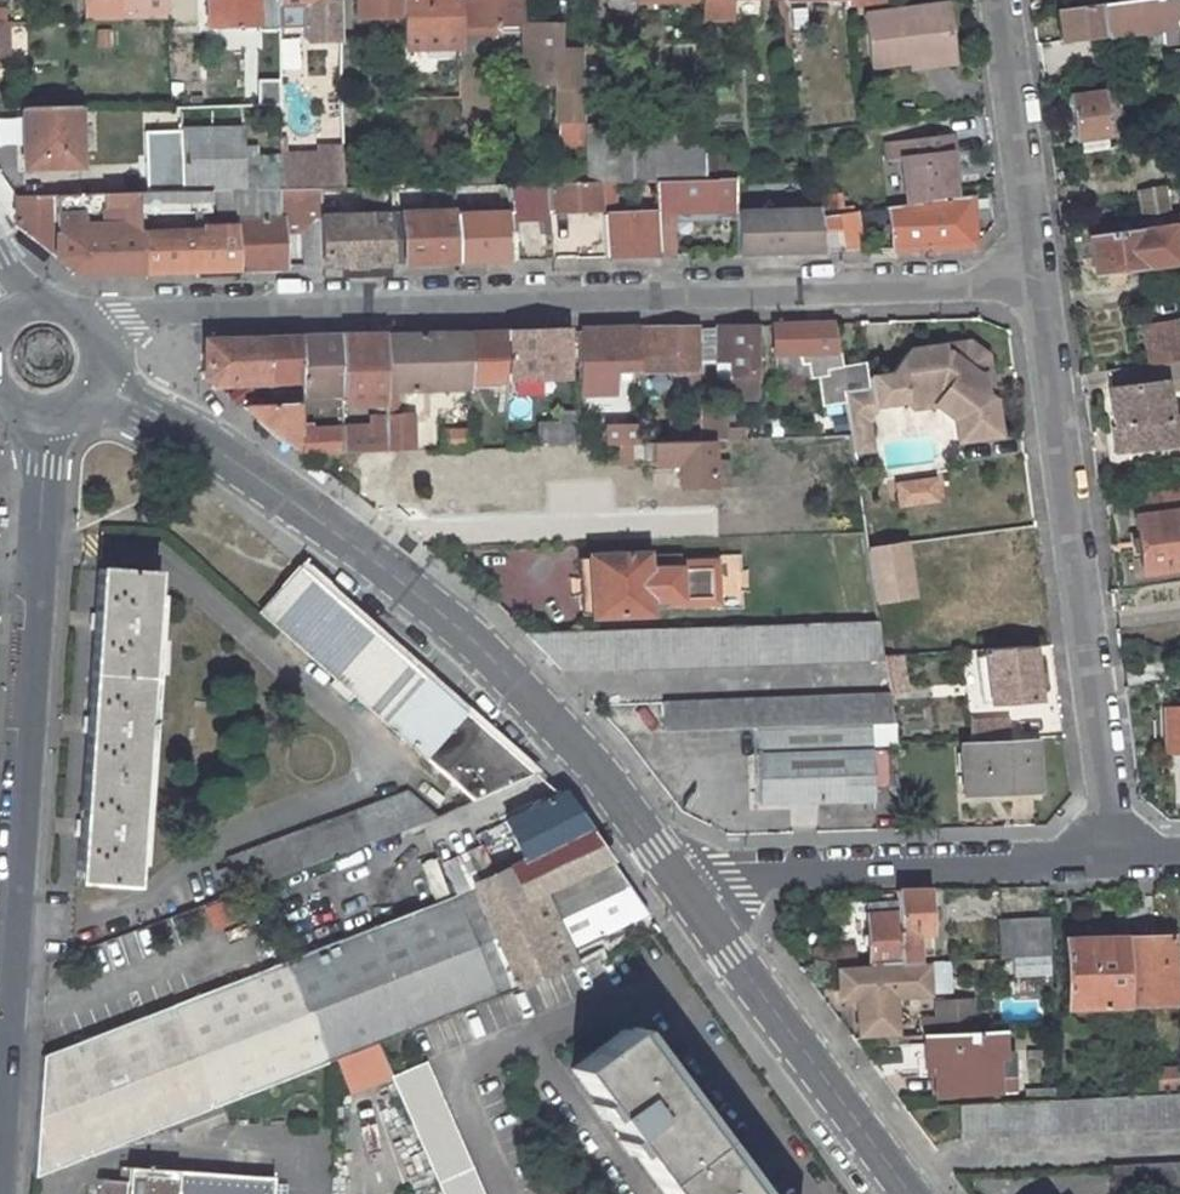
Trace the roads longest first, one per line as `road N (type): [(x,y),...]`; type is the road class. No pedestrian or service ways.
road 1 (residential): [(1036,280),(145,313),(90,332)]
road 2 (tertiary): [(691,894),(597,766),(380,565),(279,494),(89,384)]
road 3 (residential): [(4,1193),(48,411)]
road 4 (residential): [(1119,861),(1036,280)]
road 5 (residential): [(691,894),(749,876),(1119,861)]
road 6 (tertiary): [(904,1193),(691,894)]
road 7 (residential): [(1036,280),(994,0)]

